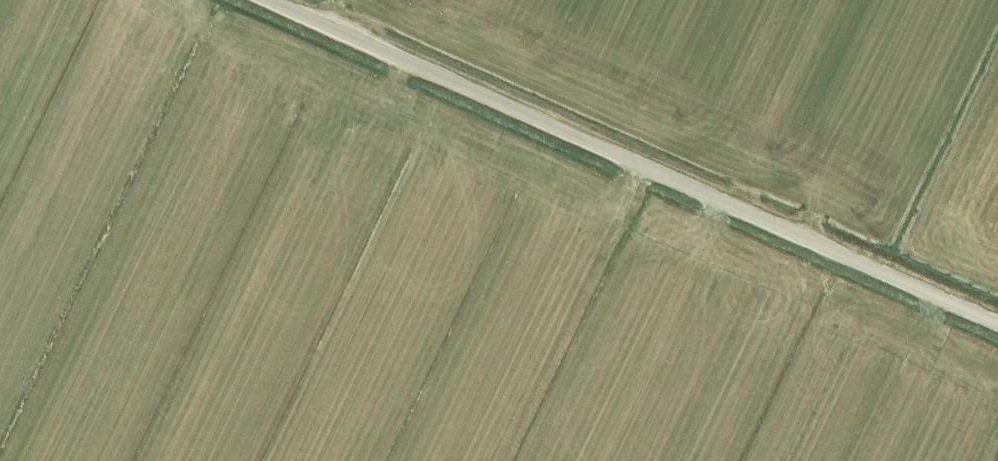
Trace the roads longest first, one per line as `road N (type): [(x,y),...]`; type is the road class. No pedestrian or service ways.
road 1 (unclassified): [(997,321),(267,0)]

